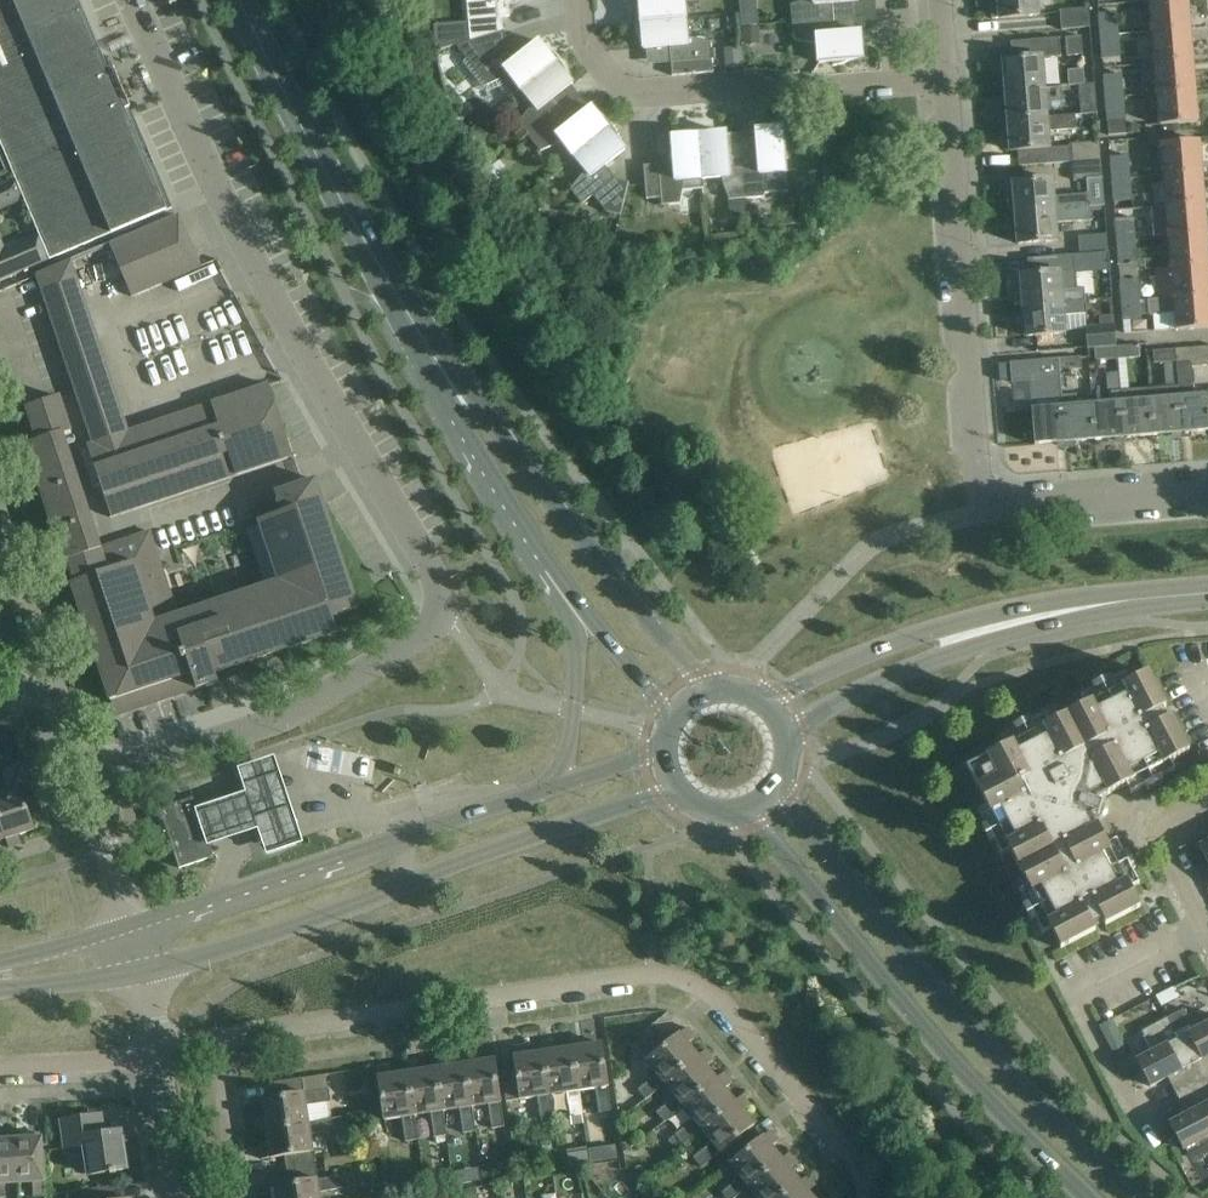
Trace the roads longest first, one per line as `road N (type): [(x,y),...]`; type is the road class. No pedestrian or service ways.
road 1 (residential): [(82,776),(312,701),(424,632),(441,595),(296,345),(132,0)]
road 2 (residential): [(226,1048),(652,976),(698,981),(867,1177),(872,1197)]
road 3 (tertiary): [(146,971),(678,793)]
road 4 (secondary): [(1152,1197),(991,1043),(781,785)]
road 5 (secondary): [(741,813),(968,1076),(1089,1197)]
road 6 (tertiary): [(562,787),(134,925)]
road 7 (secondary): [(450,381),(331,180),(242,0)]
road 8 (residential): [(948,81),(631,94),(581,41),(578,0)]
road 9 (residential): [(993,494),(979,473),(948,81)]
road 10 (secondary): [(705,690),(489,413),(450,381)]
road 11 (tertiary): [(973,634),(1207,594)]
road 12 (secondary): [(550,564),(578,639),(562,787)]
road 13 (tertiary): [(973,634),(911,636),(768,701)]
road 14 (residential): [(993,494),(1018,503),(1207,487)]
road 15 (secondary): [(450,381),(506,497),(550,564)]
road 16 (tertiary): [(789,732),(973,634)]
road 17 (secondary): [(550,564),(668,723)]
road 18 (residential): [(1207,929),(1163,842),(1163,826),(1207,798)]
road 19 (residential): [(0,1066),(161,1057)]
road 20 (residential): [(134,925),(82,776)]
road 21 (residential): [(246,1197),(226,1048)]
road 22 (tertiary): [(0,985),(146,971)]
road 23 (residential): [(45,685),(0,549)]
road 24 (residential): [(182,1197),(161,1057)]
road 25 (tertiary): [(134,925),(0,962)]

